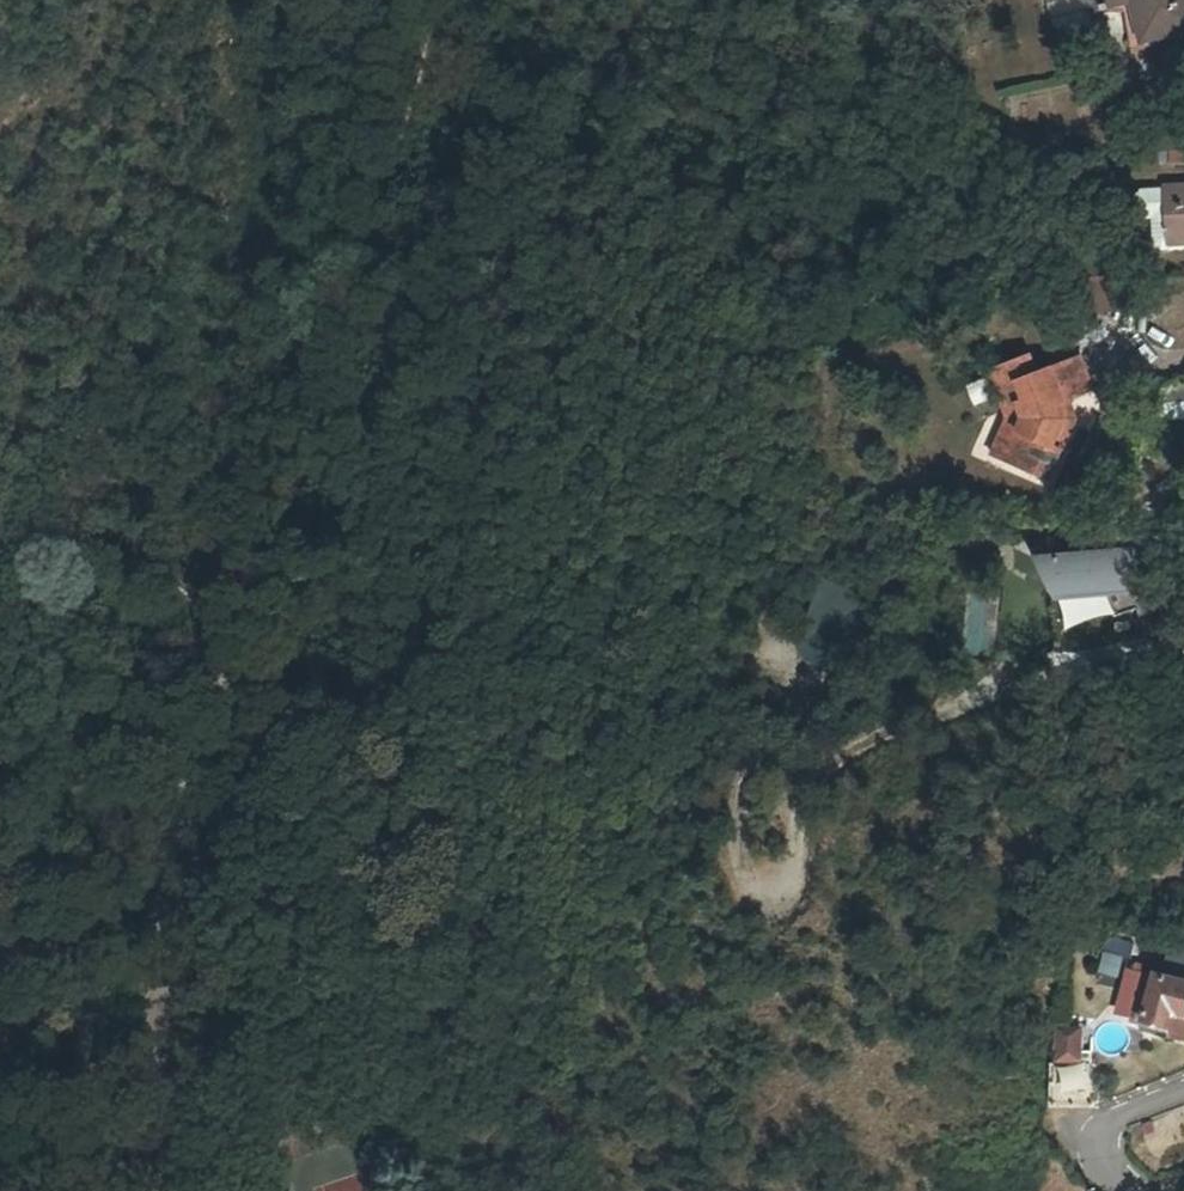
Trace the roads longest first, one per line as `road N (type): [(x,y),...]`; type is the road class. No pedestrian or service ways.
road 1 (residential): [(173,1190),(172,1020),(213,1006),(280,1080),(318,1151)]
road 2 (residential): [(1183,1084),(1128,1109),(1110,1127),(1107,1152),(1118,1174),(1137,1185),(1183,1185)]

